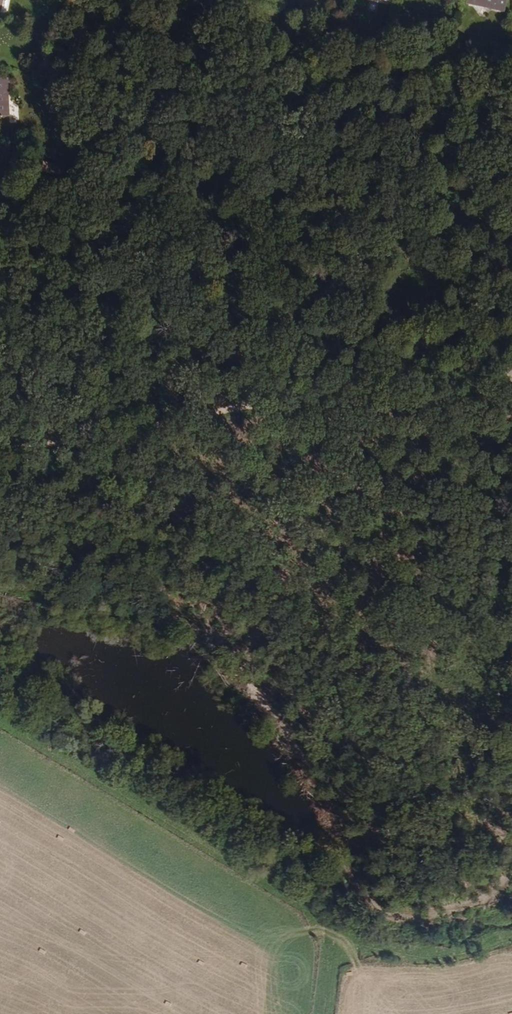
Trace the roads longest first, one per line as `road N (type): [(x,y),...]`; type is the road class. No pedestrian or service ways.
road 1 (track): [(511,274),(329,379),(0,450)]

